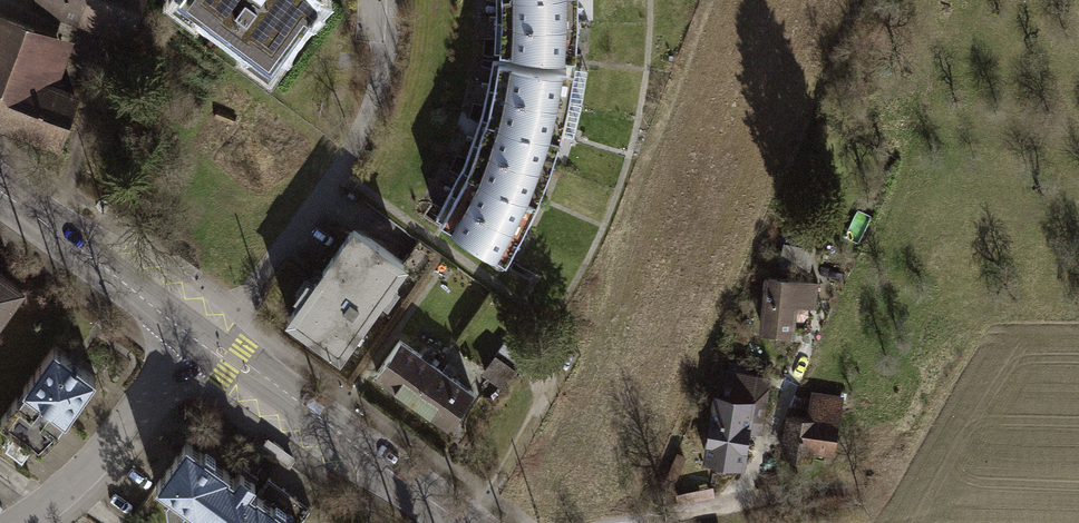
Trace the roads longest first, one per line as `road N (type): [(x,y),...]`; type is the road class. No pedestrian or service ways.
road 1 (residential): [(382,0),(375,92),(359,141),(213,349)]
road 2 (primary): [(213,349),(455,522)]
road 3 (residential): [(36,522),(125,438),(197,338)]
road 4 (primary): [(0,192),(197,338)]
road 5 (track): [(712,513),(849,481)]

